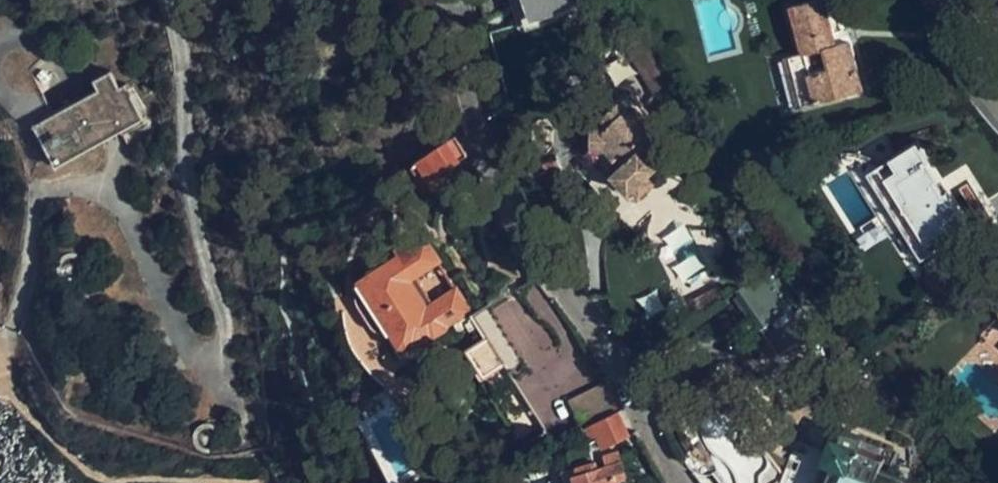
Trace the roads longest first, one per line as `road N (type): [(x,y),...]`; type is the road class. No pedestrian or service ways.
road 1 (residential): [(453,0),(493,169),(509,204),(582,301),(682,482)]

